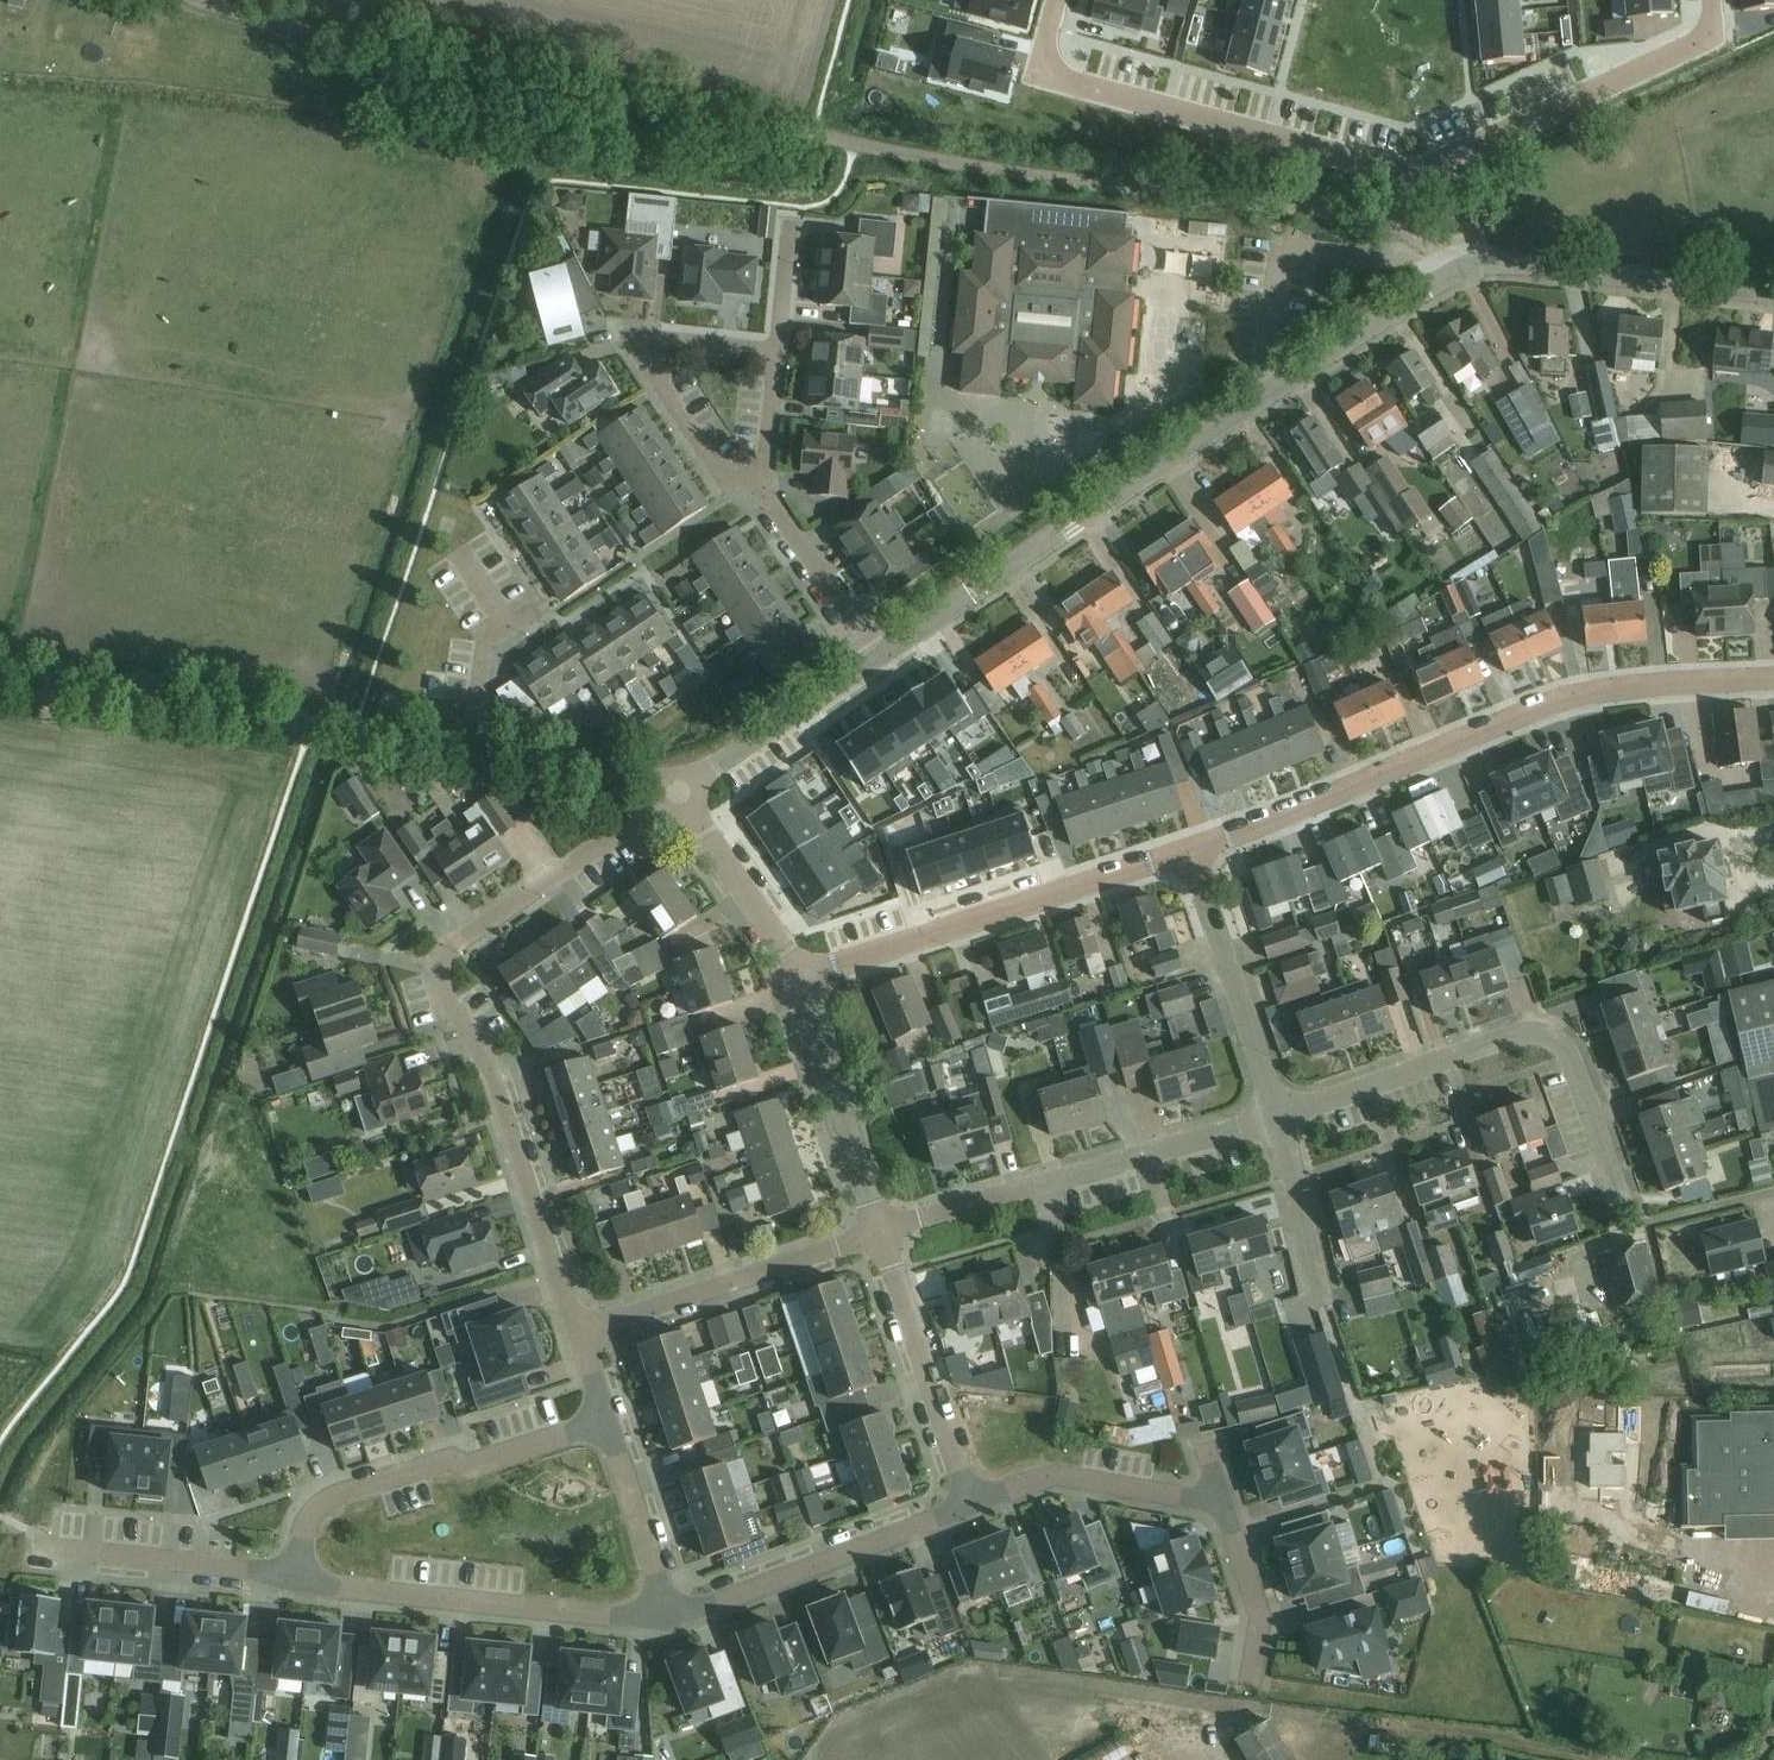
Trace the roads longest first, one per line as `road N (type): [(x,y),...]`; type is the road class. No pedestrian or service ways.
road 1 (residential): [(877,659),(1444,277),(1508,264),(1773,294)]
road 2 (residential): [(1058,0),(1046,53),(1068,80),(1410,175),(1695,45),(1709,31),(1712,0)]
road 3 (residential): [(676,789),(454,951),(444,969),(441,988),(488,1065),(576,1327)]
road 4 (residential): [(1189,849),(1560,693),(1631,680),(1773,676)]
road 5 (unclassified): [(0,676),(473,748)]
road 6 (residential): [(1277,1111),(1520,1030),(1553,1035),(1569,1053),(1617,1184)]
road 7 (residential): [(882,1237),(1277,1111)]
road 8 (residential): [(1249,1652),(1255,1608),(1219,1501),(1054,1474),(971,1506)]
road 9 (residential): [(805,978),(1189,849)]
road 10 (residential): [(610,1424),(475,1465),(452,1458),(347,1490),(317,1514),(291,1580)]
road 11 (residential): [(291,1580),(672,1619)]
road 12 (residential): [(762,485),(724,482),(648,361),(648,339),(777,351)]
road 13 (residential): [(971,1506),(672,1619)]
road 14 (residential): [(576,1327),(882,1237)]
road 15 (residential): [(882,1237),(971,1506)]
road 16 (residential): [(1277,1111),(1189,849)]
road 17 (residential): [(805,978),(882,1237)]
road 18 (residential): [(43,1548),(291,1580)]
road 19 (residential): [(676,789),(877,659)]
road 20 (residential): [(676,789),(805,978)]
road 21 (residential): [(877,659),(762,485)]
road 22 (unclassified): [(473,748),(631,773),(676,789)]
road 23 (residential): [(672,1619),(610,1424)]
road 24 (residential): [(1324,1302),(1277,1111)]
road 25 (residential): [(473,748),(486,647),(541,612)]
road 26 (residential): [(762,485),(777,351)]
road 27 (residential): [(777,351),(789,218)]

